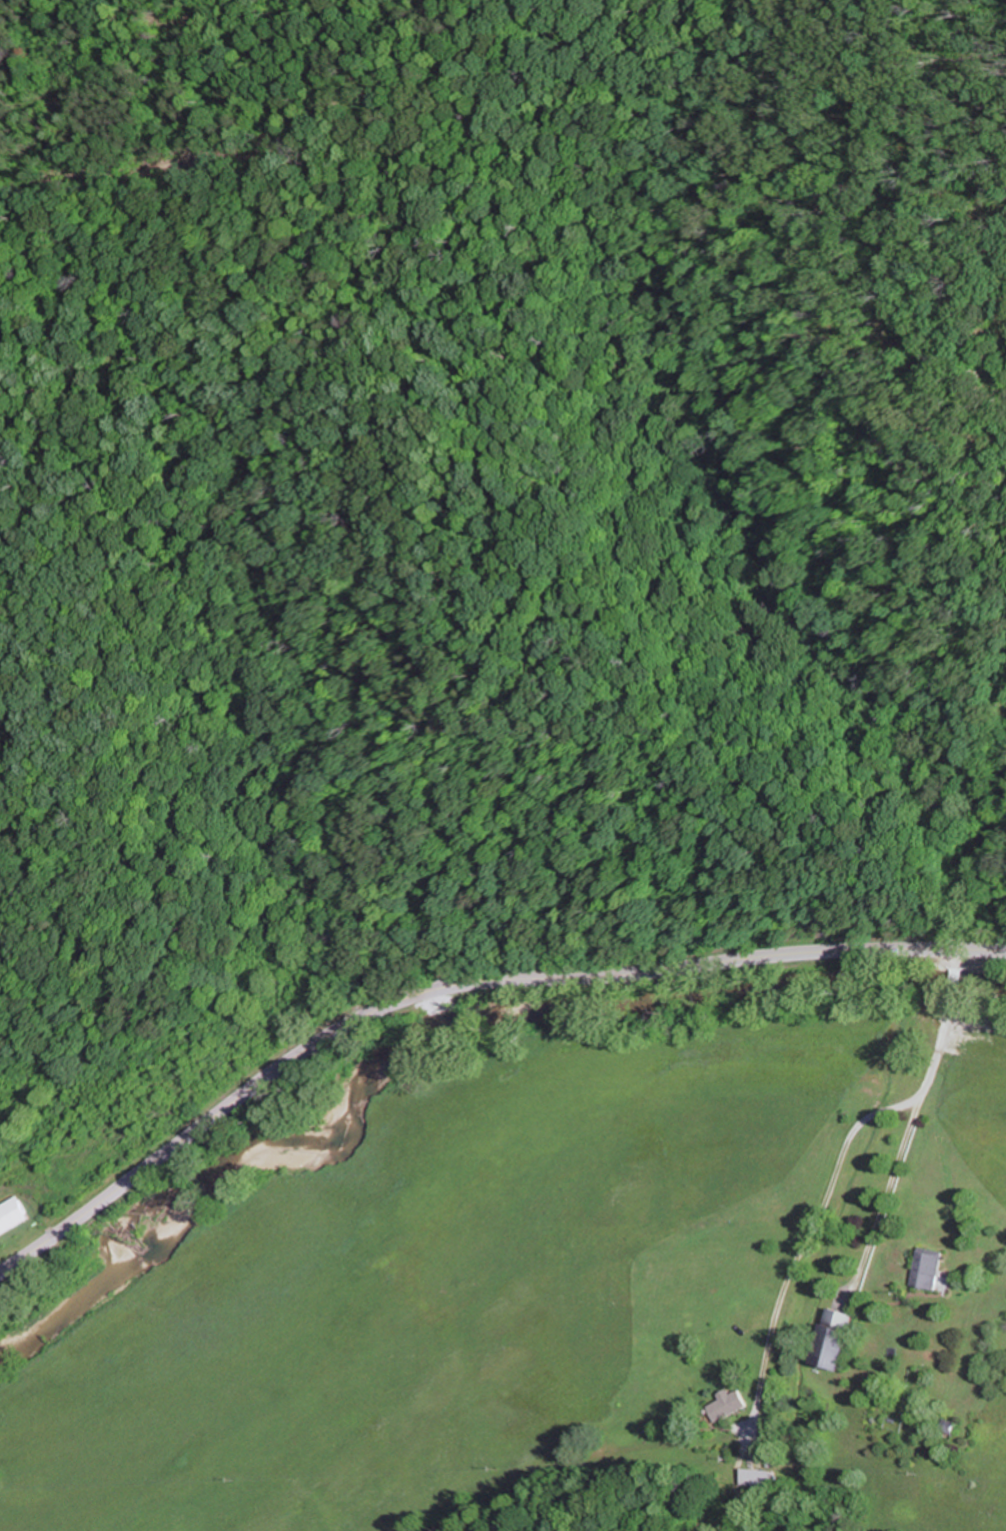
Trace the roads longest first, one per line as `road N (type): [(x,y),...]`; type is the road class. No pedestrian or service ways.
road 1 (secondary): [(0,1273),(296,1060),(410,998),(770,954),(1005,952)]
road 2 (residential): [(926,1175),(914,1151),(914,1117),(954,984)]

